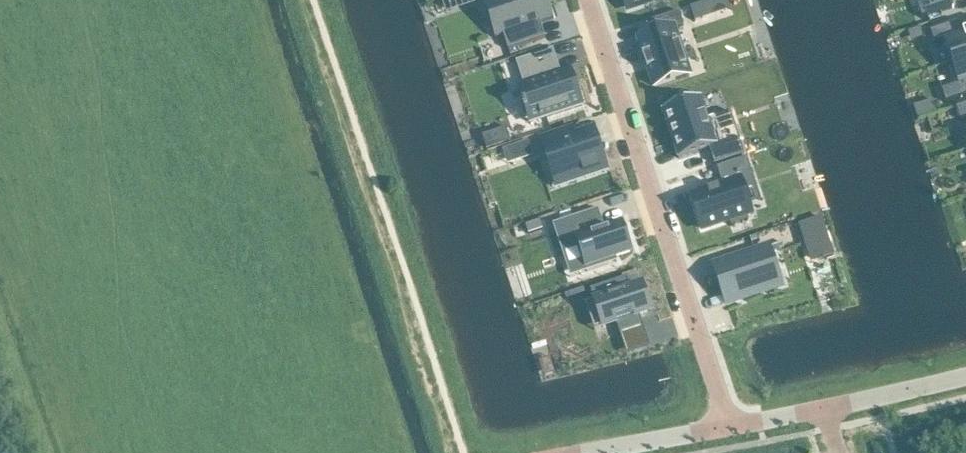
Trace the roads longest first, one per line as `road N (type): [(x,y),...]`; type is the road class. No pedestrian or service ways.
road 1 (residential): [(732,428),(589,0)]
road 2 (residential): [(965,378),(822,411)]
road 3 (residential): [(732,428),(596,452)]

